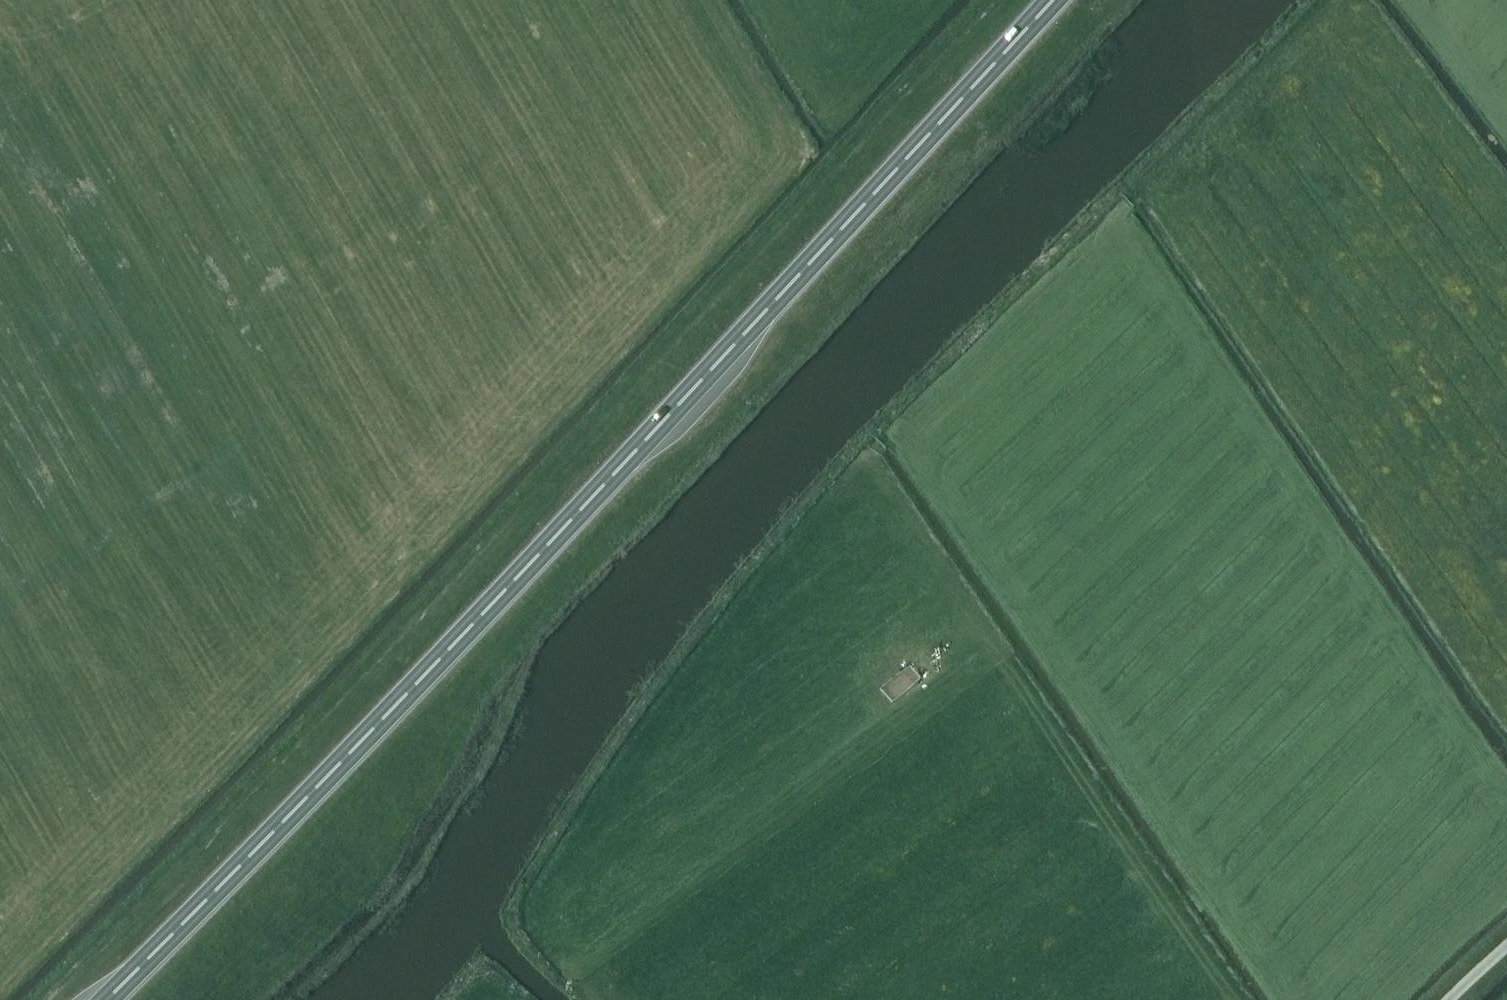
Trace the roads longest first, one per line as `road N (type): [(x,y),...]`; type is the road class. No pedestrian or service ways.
road 1 (trunk): [(109,999),(1055,0)]

